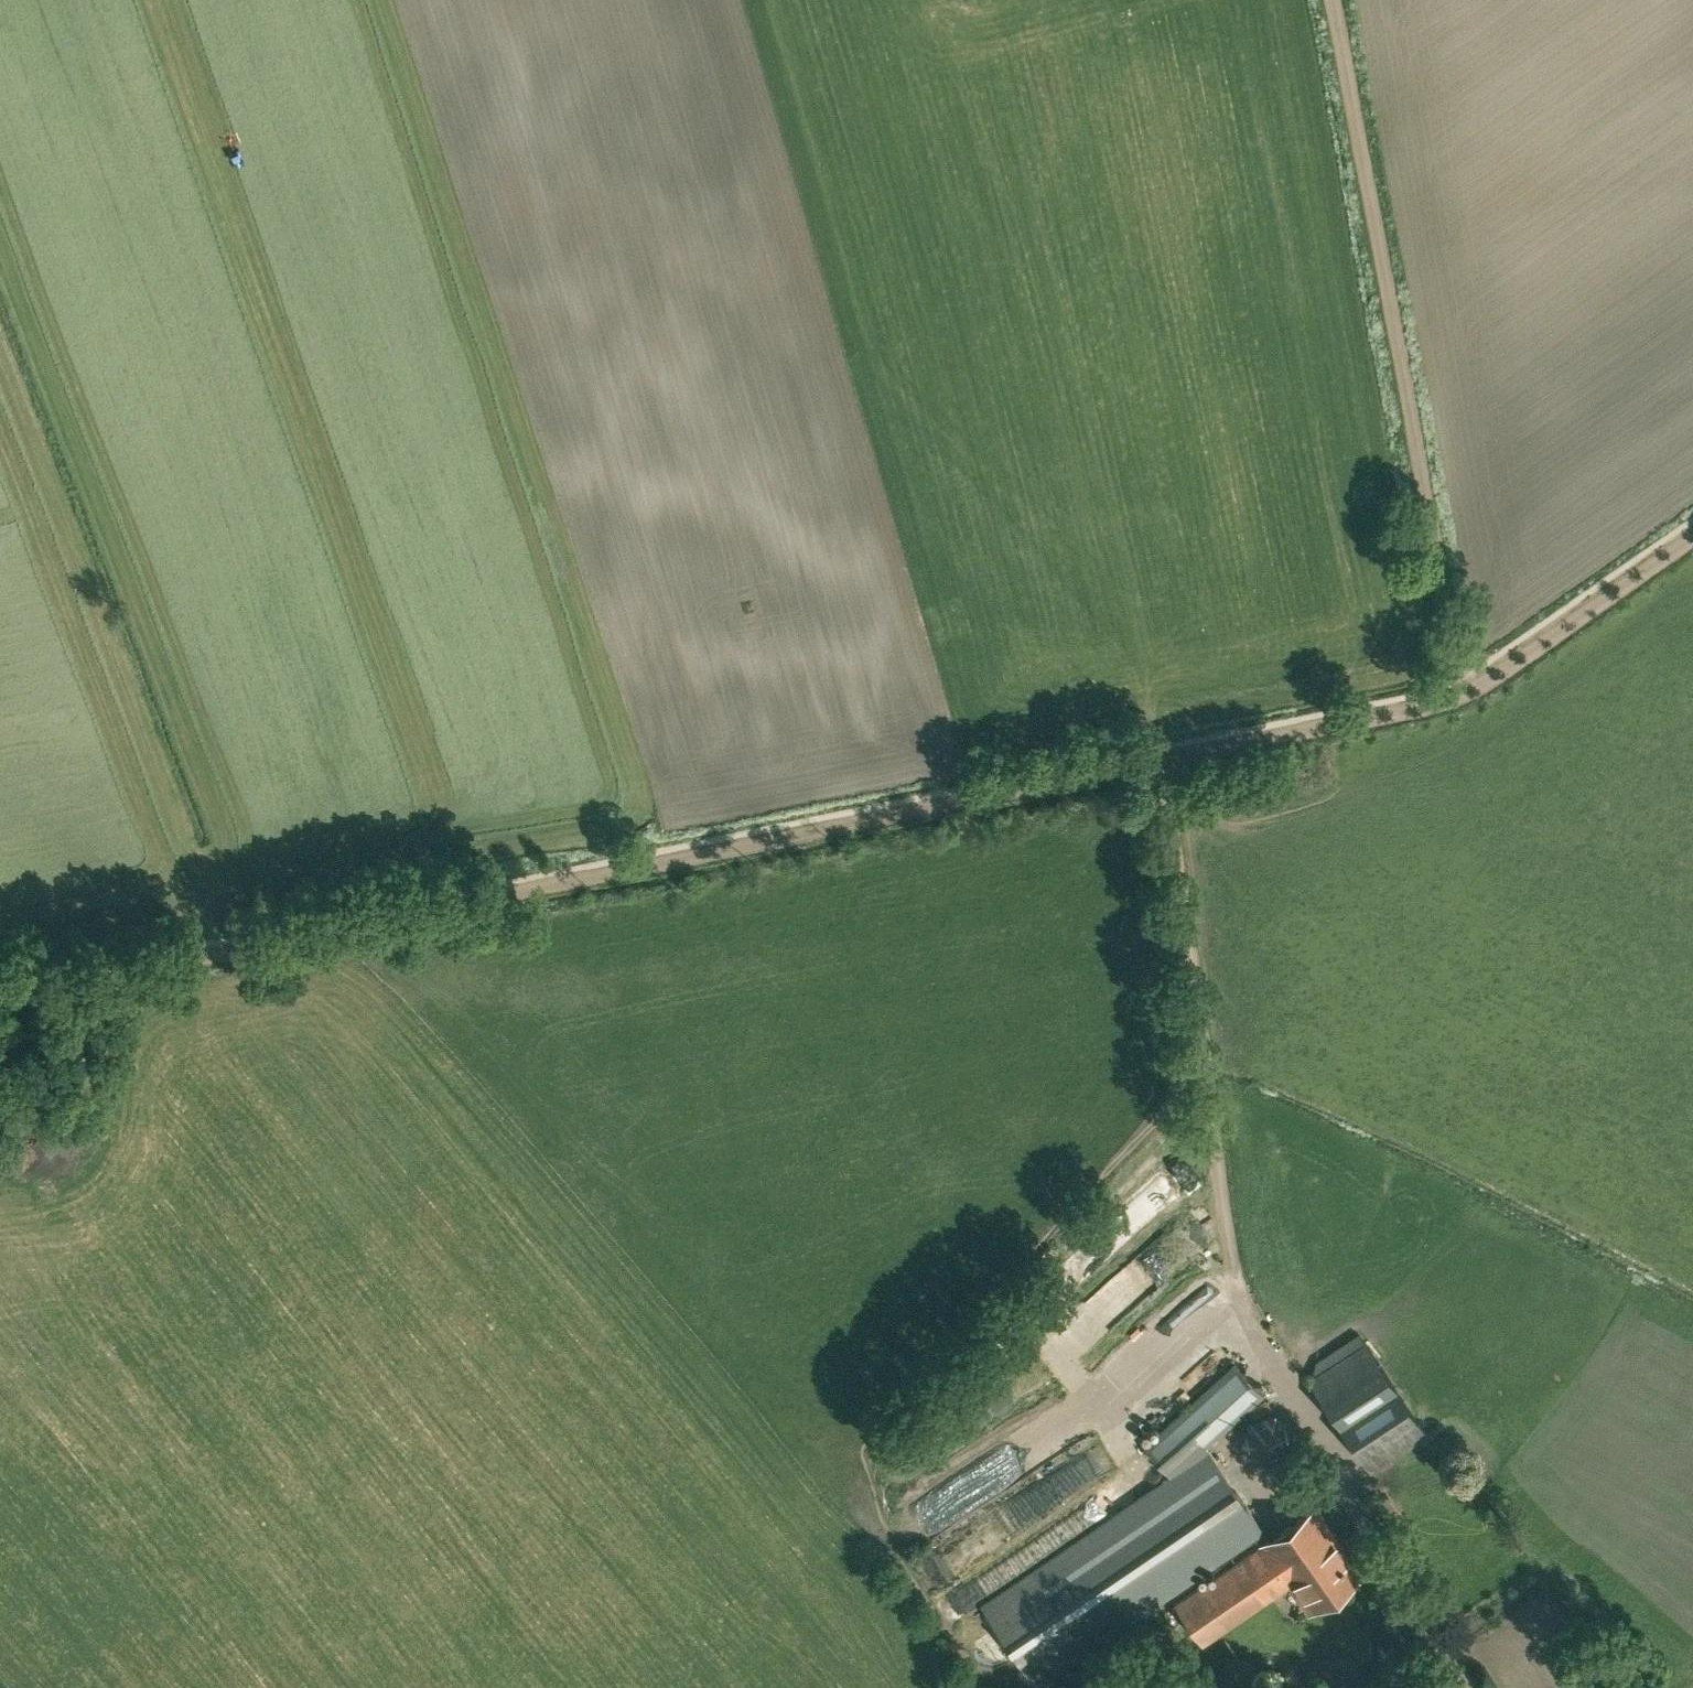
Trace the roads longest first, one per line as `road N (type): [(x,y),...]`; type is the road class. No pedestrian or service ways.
road 1 (track): [(0,994),(1463,687),(1692,537)]
road 2 (track): [(1465,677),(1332,0)]

